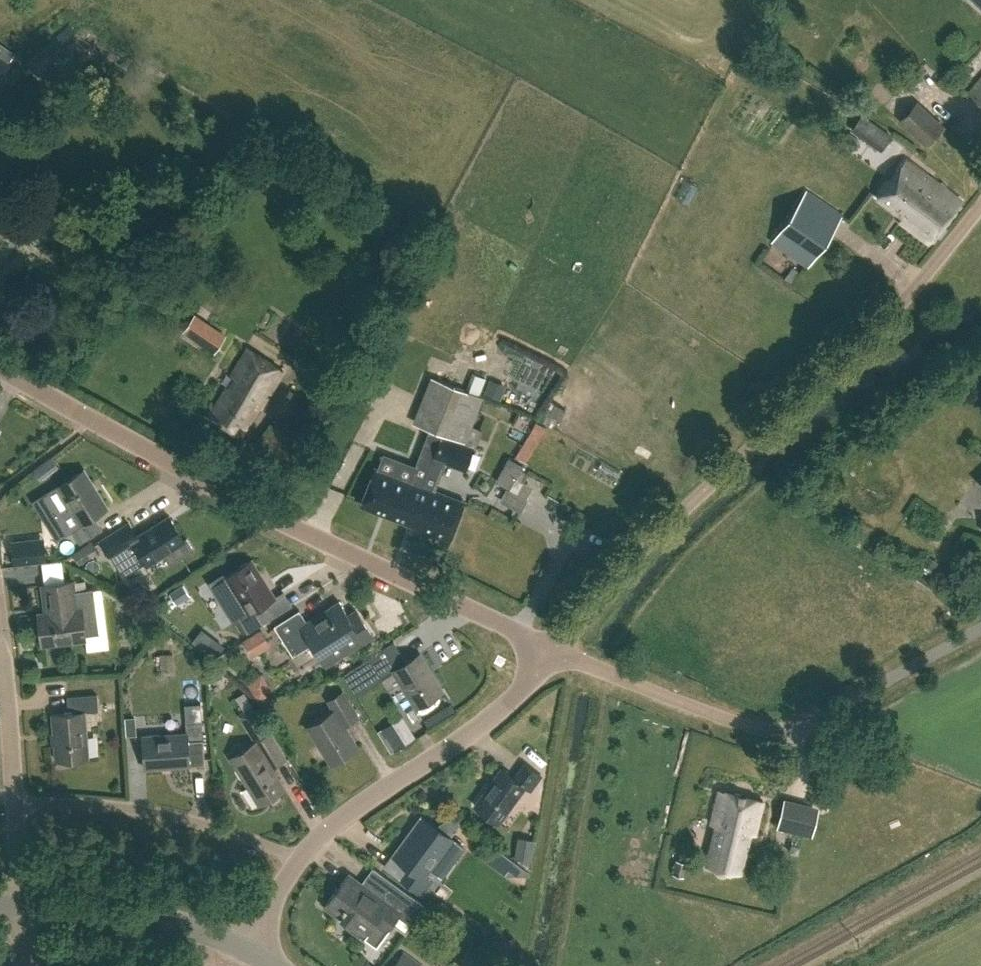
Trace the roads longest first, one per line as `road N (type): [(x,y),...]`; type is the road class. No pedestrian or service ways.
road 1 (unclassified): [(554,650),(280,520),(0,370)]
road 2 (unclassified): [(554,650),(611,578),(897,306),(980,203)]
road 3 (unclassified): [(602,669),(730,721),(787,730),(980,628)]
road 4 (unclassified): [(297,860),(509,704),(554,650)]
road 5 (residential): [(297,860),(190,821),(16,802)]
road 6 (tertiary): [(23,903),(134,910),(209,930)]
road 7 (residential): [(16,802),(0,643)]

